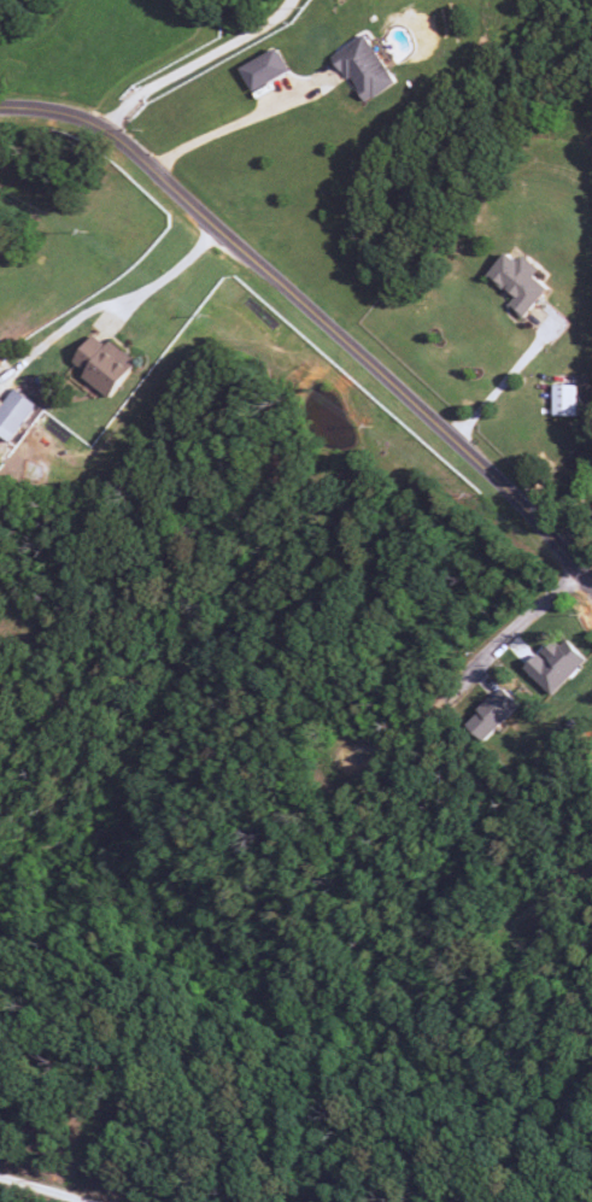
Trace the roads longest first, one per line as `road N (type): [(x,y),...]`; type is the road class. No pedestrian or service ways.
road 1 (tertiary): [(591,583),(451,438),(106,125),(0,113)]
road 2 (residential): [(585,575),(403,749),(362,761)]

